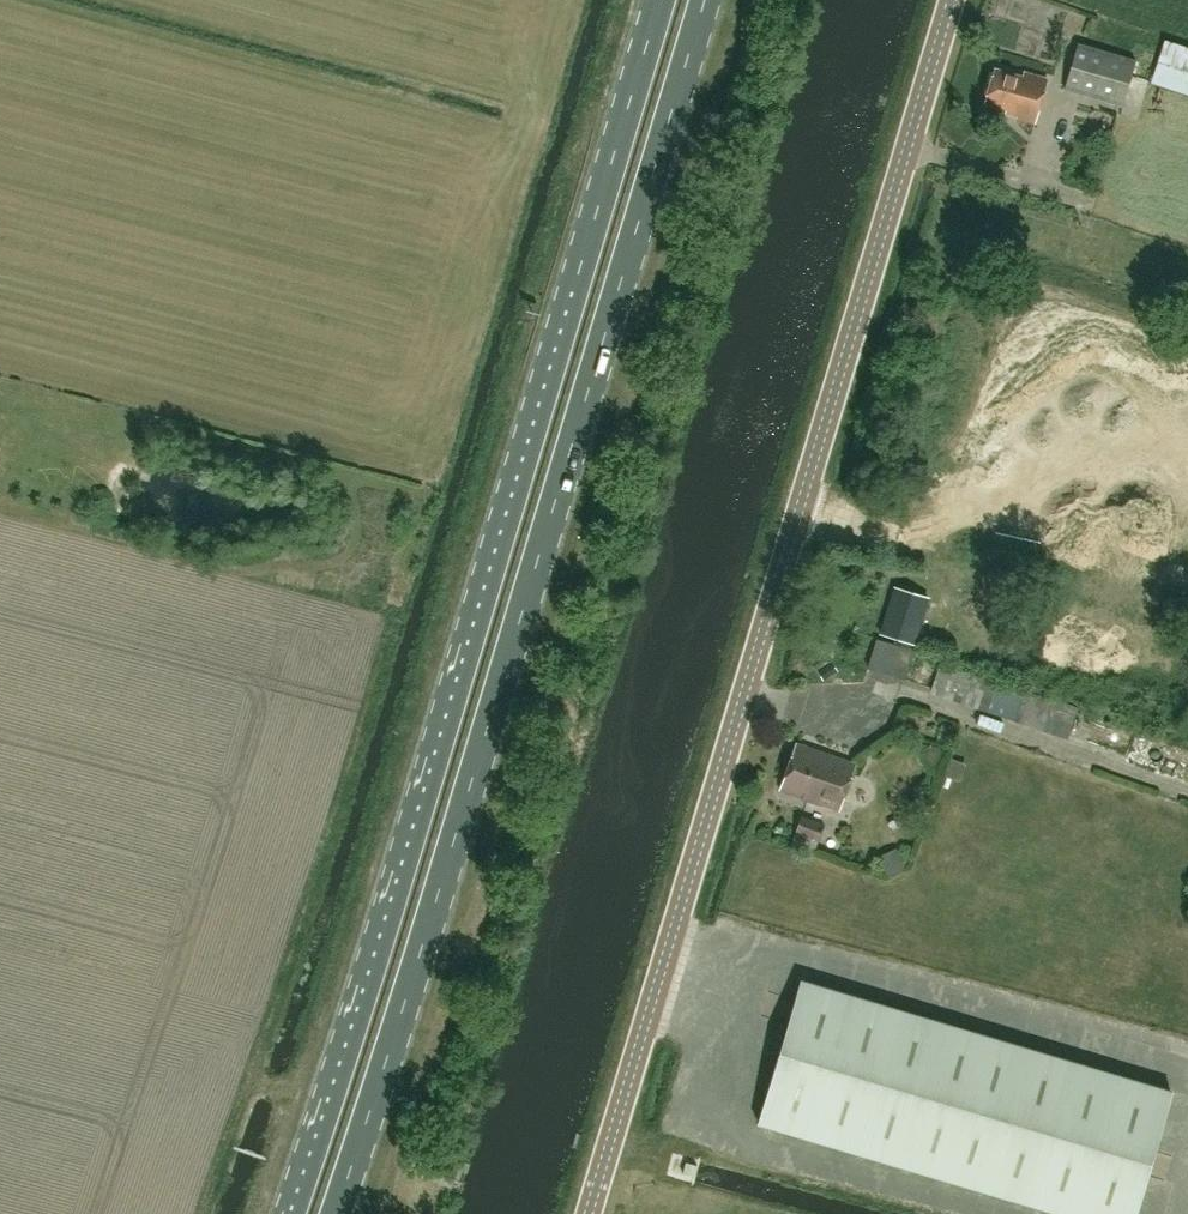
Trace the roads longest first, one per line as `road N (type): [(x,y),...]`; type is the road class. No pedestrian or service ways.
road 1 (trunk): [(337,1213),(704,0)]
road 2 (trunk): [(658,0),(291,1213)]
road 3 (tertiary): [(595,1213),(961,0)]

